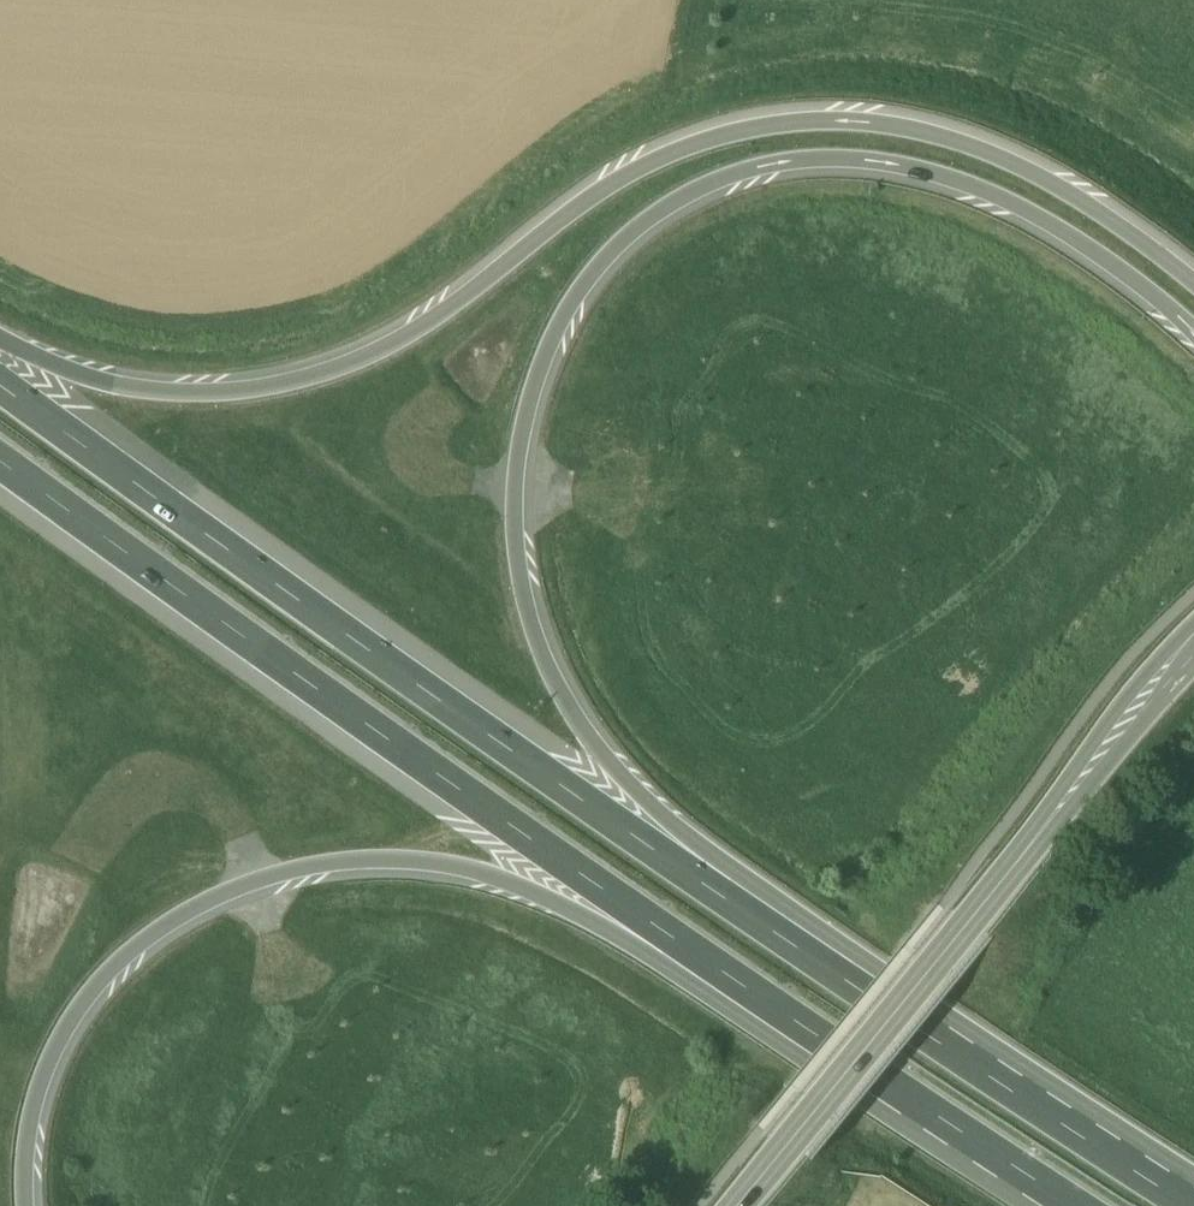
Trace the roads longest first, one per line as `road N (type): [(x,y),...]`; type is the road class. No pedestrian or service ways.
road 1 (motorway): [(685,873),(563,700),(532,630),(516,551),(516,483),(534,387),(564,316),(607,257),(666,207),(735,175),(776,164),(864,161),(1012,204),(1128,277),(1193,332)]
road 2 (motorway): [(1193,284),(1086,205),(994,156),(912,130),(806,122),(697,144),(620,179),(434,319),(326,373),(243,391),(153,391),(0,350)]
road 3 (motorway): [(28,1205),(37,1102),(88,998),(154,935),(236,889),(355,860),(444,864),(667,934)]
road 4 (motorway): [(685,873),(0,387)]
road 5 (motorway): [(0,461),(667,934)]
road 6 (secondary): [(742,1205),(1193,649)]
road 7 (motorway): [(1188,1205),(685,873)]
road 8 (motorway): [(667,934),(1074,1205)]

